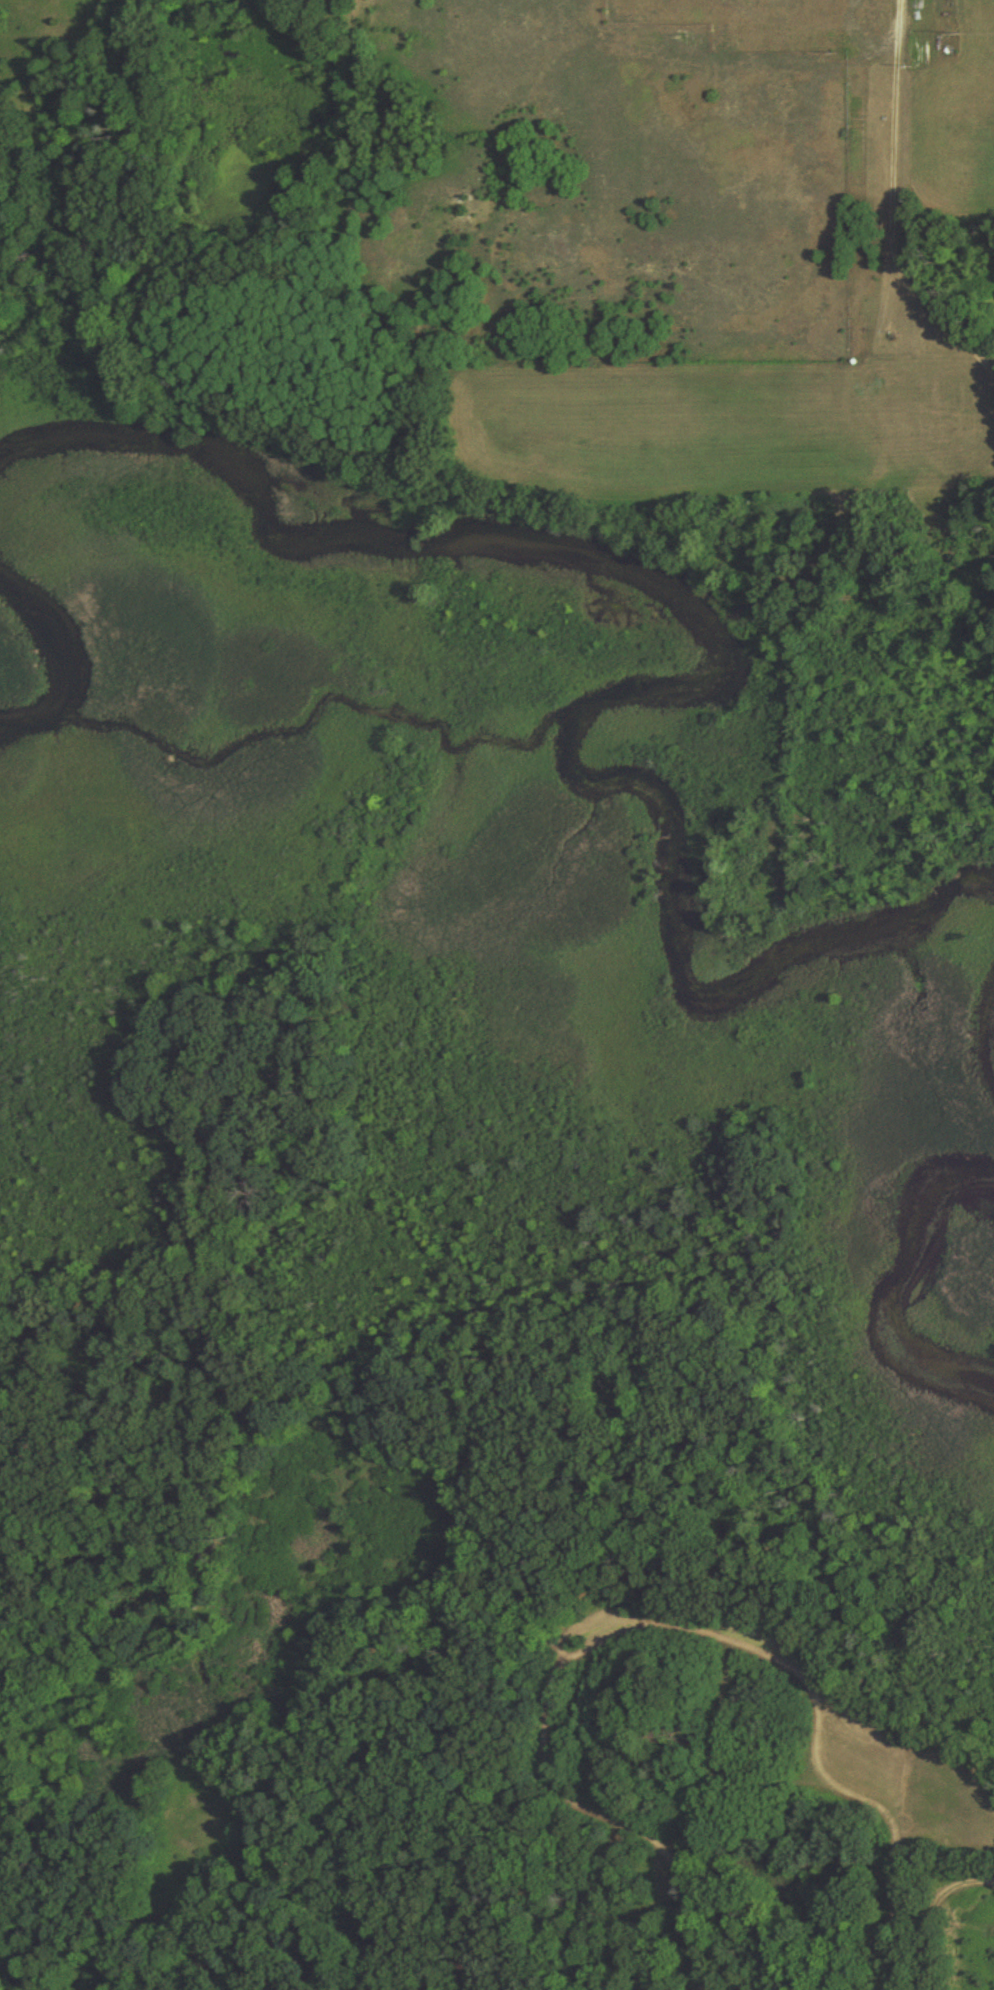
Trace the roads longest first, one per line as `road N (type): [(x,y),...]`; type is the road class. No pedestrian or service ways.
road 1 (residential): [(0,1357),(197,1281),(221,1261),(269,1127)]
road 2 (residential): [(908,0),(915,198),(933,252),(993,350)]
road 3 (residential): [(0,1901),(77,1915),(129,1902),(179,1866)]

